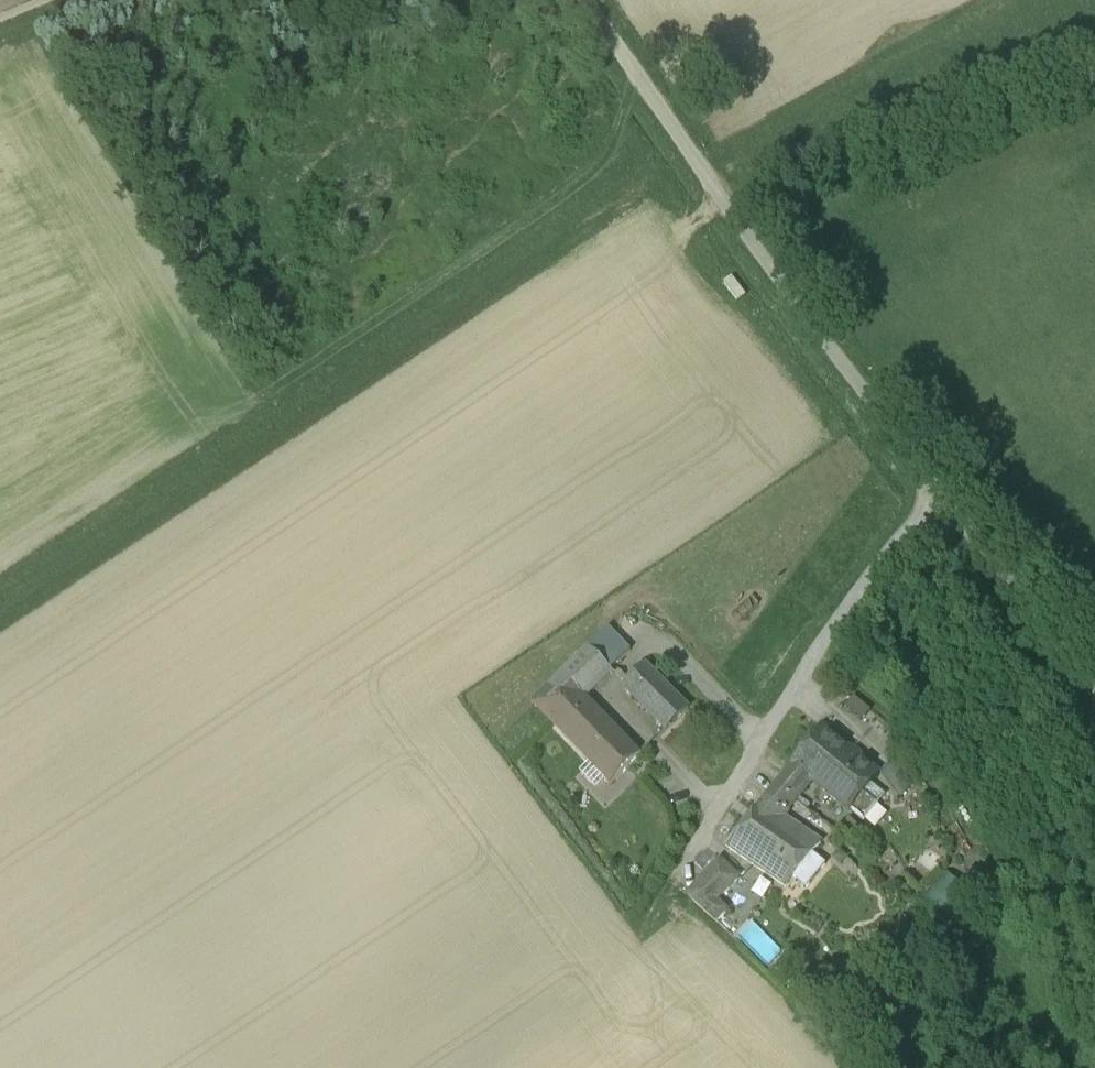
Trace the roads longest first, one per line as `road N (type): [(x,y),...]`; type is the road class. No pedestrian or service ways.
road 1 (residential): [(937,497),(581,0)]
road 2 (residential): [(937,497),(828,648),(685,885)]
road 3 (residential): [(1094,705),(937,497)]
road 4 (track): [(776,734),(683,649),(646,663)]

